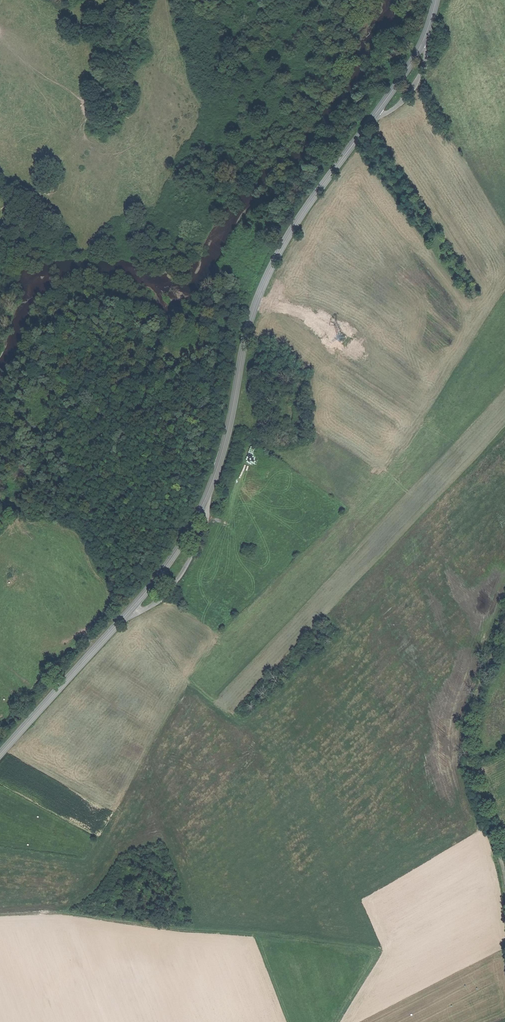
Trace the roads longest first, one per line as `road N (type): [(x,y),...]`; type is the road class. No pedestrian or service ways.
road 1 (secondary): [(390,103),(310,203),(271,268),(251,321),(217,473),(189,532),(0,756)]
road 2 (track): [(337,1021),(377,953),(62,914),(0,916)]
road 3 (track): [(504,623),(474,708),(469,753),(504,878)]
road 4 (track): [(137,613),(186,678),(246,722)]

